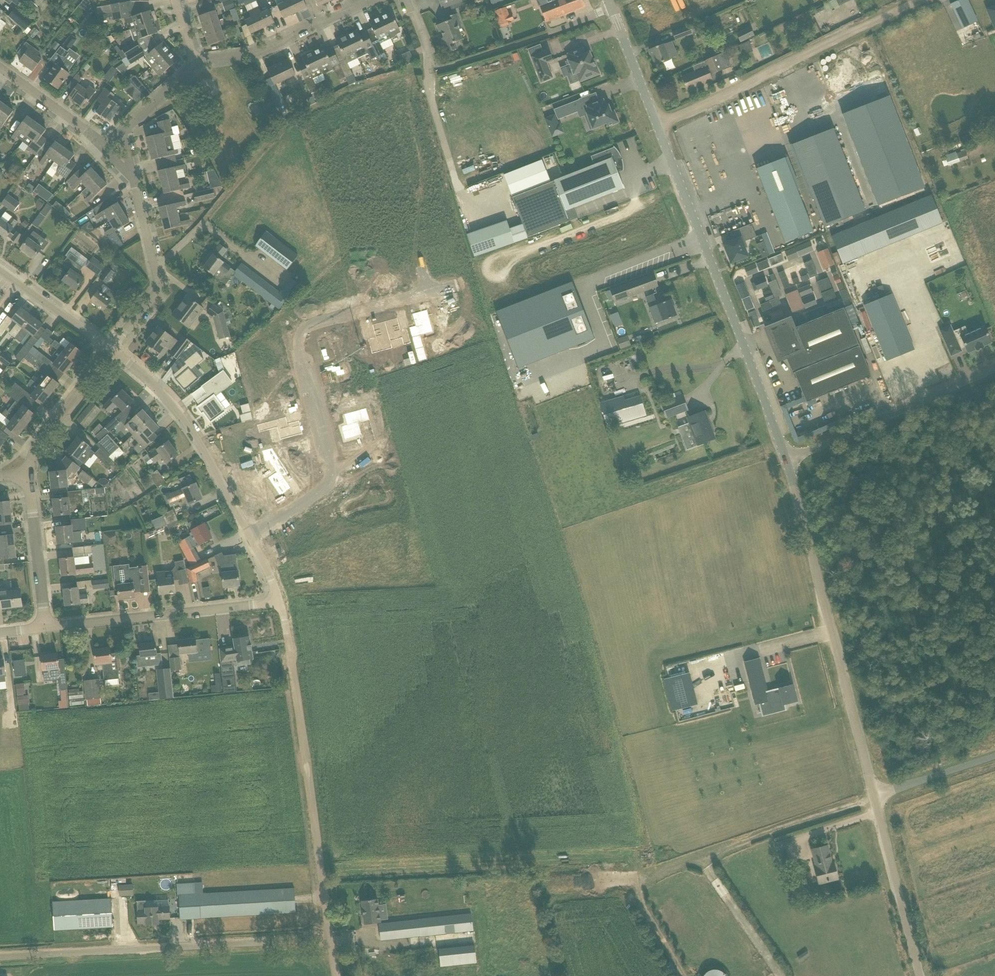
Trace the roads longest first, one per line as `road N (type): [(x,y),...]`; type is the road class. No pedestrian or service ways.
road 1 (residential): [(248,535),(336,477),(296,331),(438,288)]
road 2 (unclassified): [(786,461),(658,127)]
road 3 (unclassified): [(874,796),(786,461)]
road 4 (track): [(331,939),(276,598)]
road 5 (unclassified): [(0,957),(331,939)]
road 6 (residential): [(44,628),(276,598),(248,535)]
road 7 (unclassified): [(658,127),(919,0)]
road 8 (track): [(653,876),(874,796)]
road 9 (residential): [(248,535),(193,432),(112,351)]
road 10 (unclassified): [(994,369),(786,461)]
road 11 (residential): [(197,62),(251,52),(371,0)]
road 12 (unclassified): [(920,975),(874,796)]
road 13 (residential): [(44,628),(23,475)]
road 14 (residential): [(23,475),(45,432),(112,351)]
road 15 (residential): [(112,351),(0,269)]
road 16 (unclassified): [(658,127),(609,0)]
road 17 (residential): [(103,149),(0,67)]
road 18 (unclassified): [(874,796),(994,756)]

